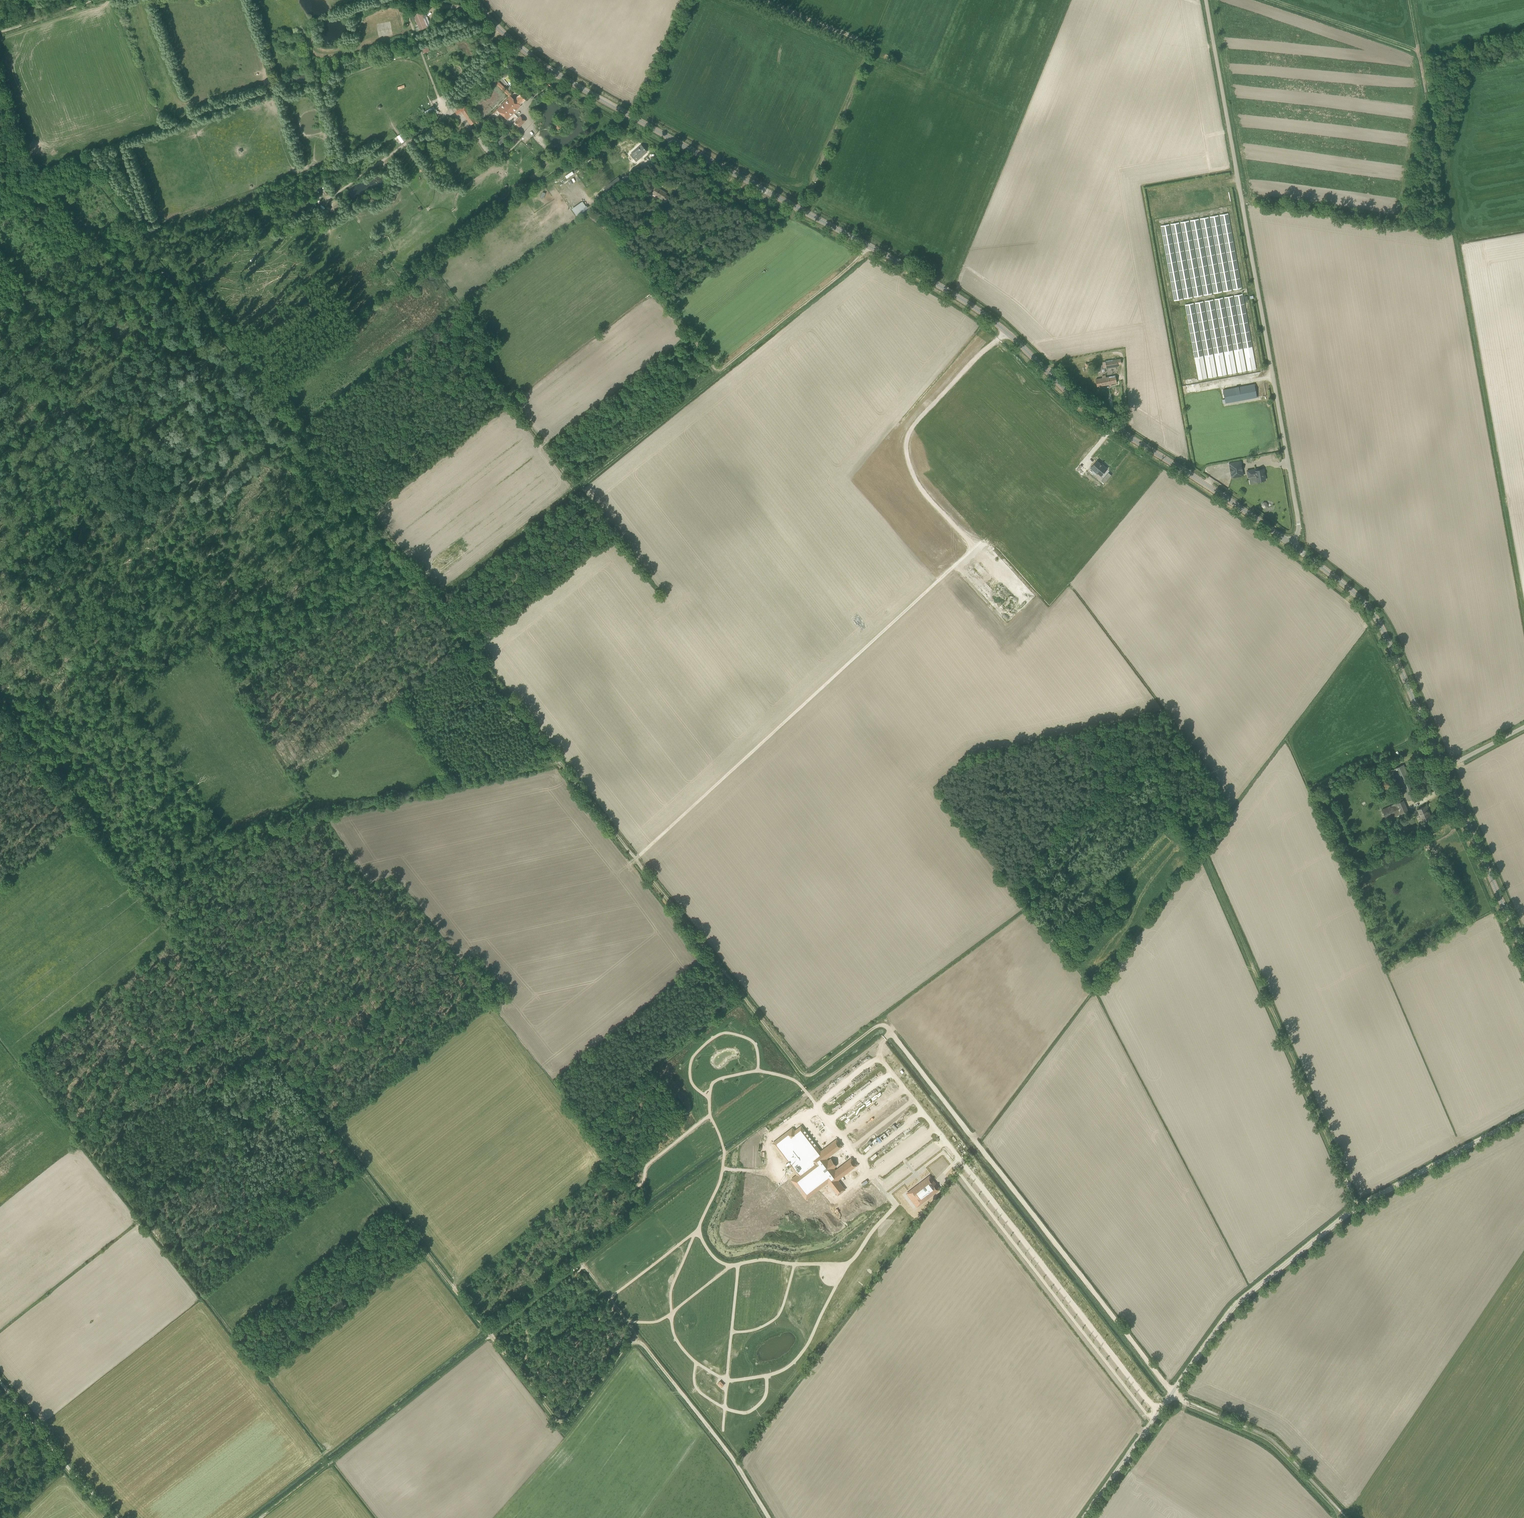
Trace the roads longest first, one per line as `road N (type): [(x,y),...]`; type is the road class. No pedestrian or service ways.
road 1 (track): [(81,158),(797,1066),(812,1076),(877,1028),(888,1029),(1173,1394)]
road 2 (tertiary): [(1291,544),(1105,423),(956,296),(513,46),(473,0)]
road 3 (track): [(479,1321),(0,709)]
road 4 (unclassified): [(1083,1517),(1246,1294),(1357,1206),(1523,1114)]
road 5 (unclassified): [(1291,544),(1299,525),(1206,0)]
road 6 (track): [(996,529),(636,859)]
road 7 (track): [(479,1321),(562,1424),(583,1409),(630,1346),(643,1343),(768,1517)]
road 8 (track): [(1357,1206),(1201,848),(1177,810)]
road 9 (track): [(260,1517),(583,1261)]
road 10 (track): [(869,248),(717,370),(656,294)]
road 11 (tertiary): [(1444,765),(1373,611),(1291,544)]
road 12 (track): [(306,807),(313,817),(558,762)]
road 13 (track): [(1344,1514),(1264,1435),(1173,1394)]
road 14 (track): [(1240,200),(1450,230)]
road 15 (tertiary): [(1523,951),(1444,765)]
road 16 (track): [(119,1517),(0,1376)]
road 17 (track): [(635,120),(686,0)]

